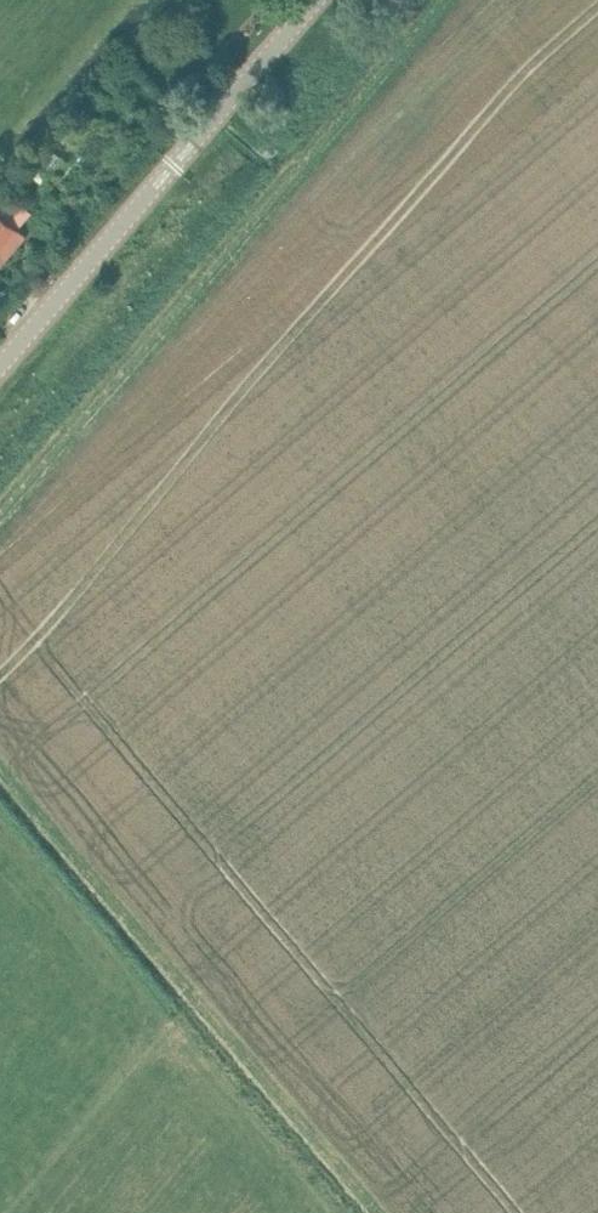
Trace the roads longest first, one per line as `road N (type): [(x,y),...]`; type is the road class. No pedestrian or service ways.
road 1 (secondary): [(0,365),(316,0)]

